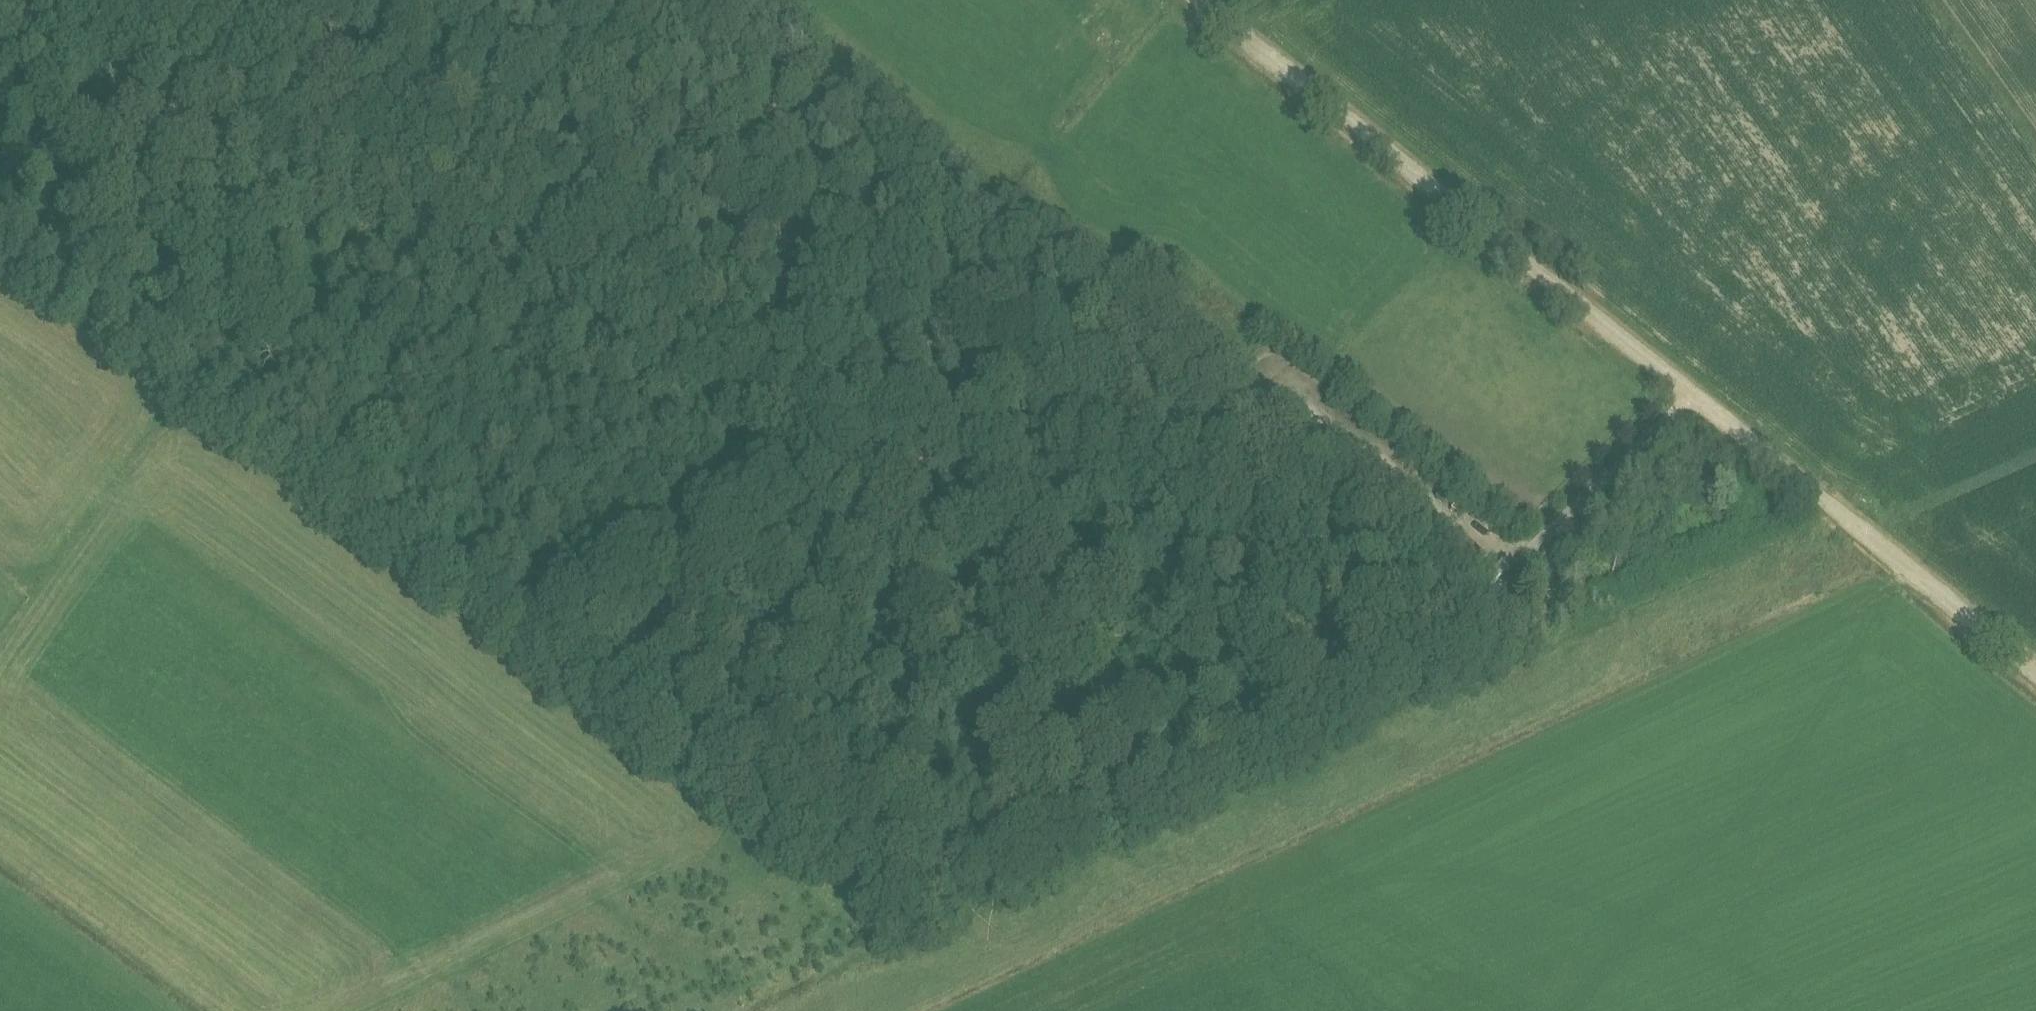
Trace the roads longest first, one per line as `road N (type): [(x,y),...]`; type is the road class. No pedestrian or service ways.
road 1 (track): [(2035,673),(1200,0)]
road 2 (track): [(163,0),(678,371),(793,489)]
road 3 (track): [(793,489),(1139,764)]
road 4 (track): [(793,489),(1055,327)]

